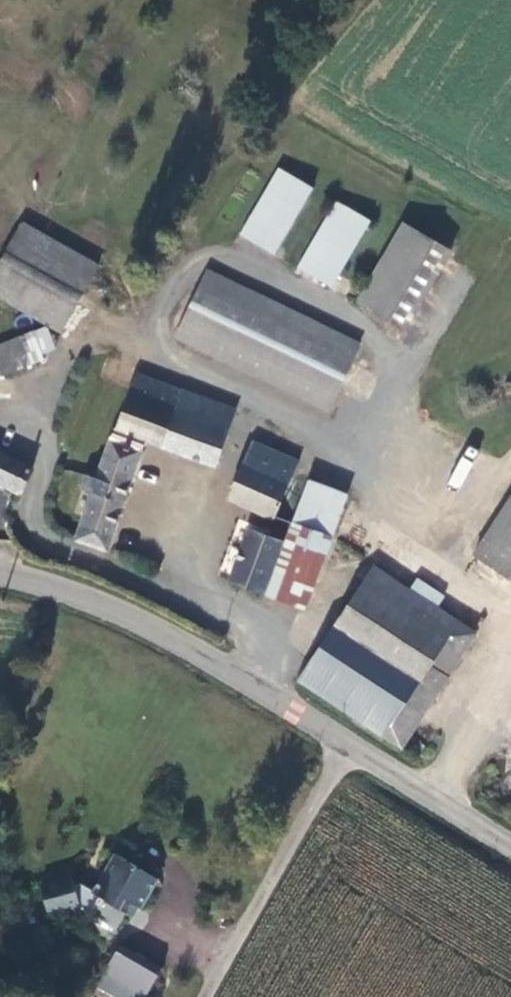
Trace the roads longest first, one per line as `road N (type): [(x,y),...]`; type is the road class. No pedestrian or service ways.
road 1 (tertiary): [(346,744),(159,630),(0,578)]
road 2 (unclassified): [(205,996),(346,744)]
road 3 (tertiary): [(510,847),(346,744)]

